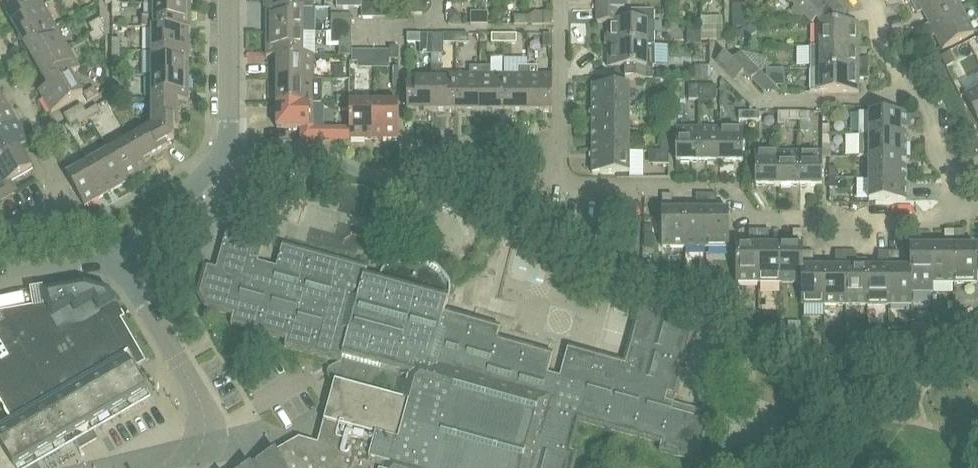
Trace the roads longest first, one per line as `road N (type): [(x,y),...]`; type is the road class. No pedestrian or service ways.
road 1 (residential): [(955,214),(927,220),(756,217),(733,187),(559,183)]
road 2 (unclassified): [(185,467),(200,447),(202,408),(115,256)]
road 3 (residential): [(955,178),(932,111),(880,54),(876,0)]
road 4 (residential): [(559,183),(561,0)]
road 5 (unclassified): [(115,256),(226,151)]
road 6 (unclassified): [(226,151),(229,0)]
road 7 (residential): [(11,273),(4,232),(65,195),(55,176)]

